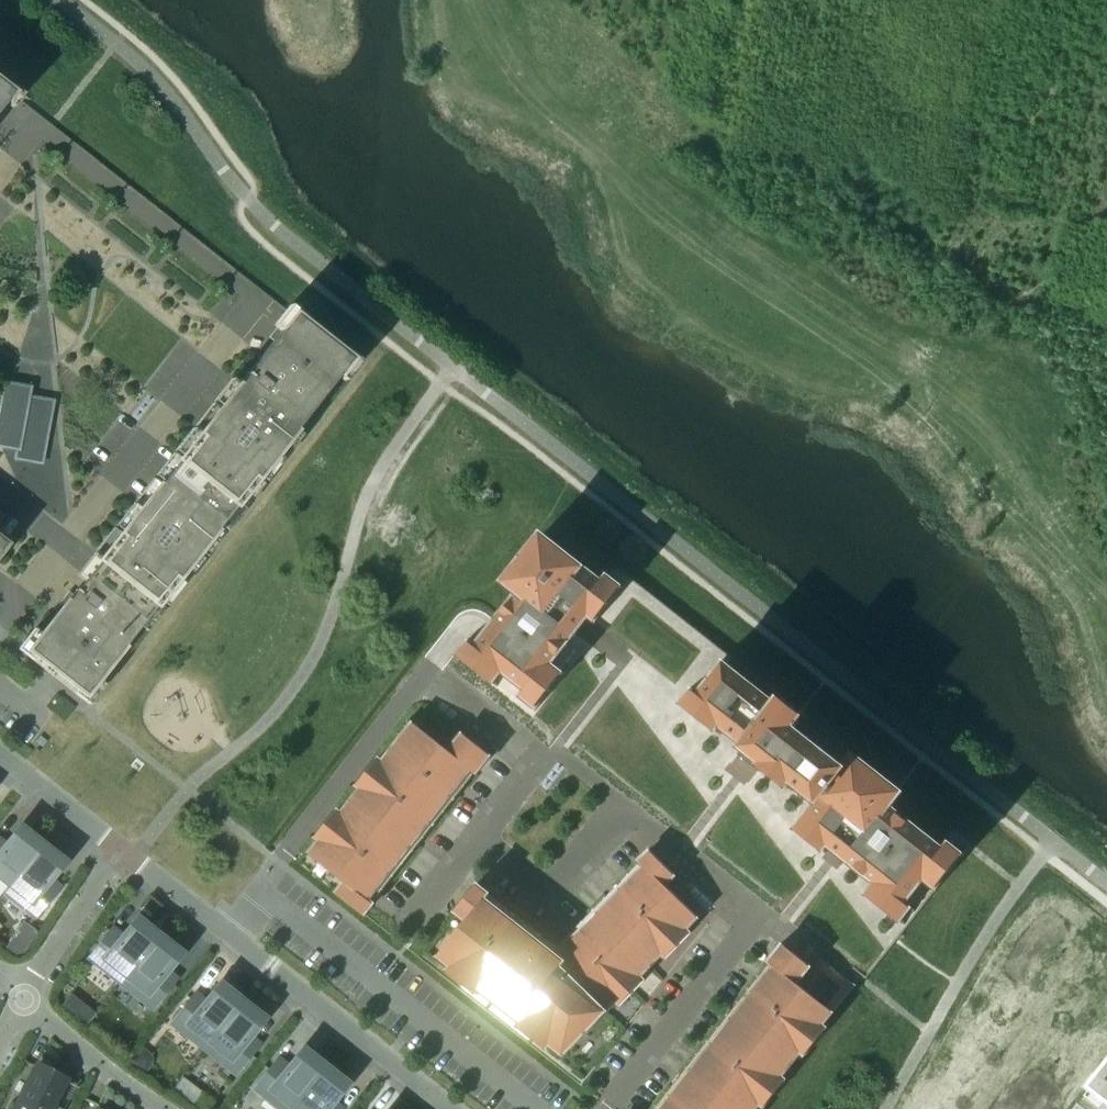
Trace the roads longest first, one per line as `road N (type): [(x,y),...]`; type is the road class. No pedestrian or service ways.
road 1 (residential): [(449,1108),(134,855)]
road 2 (residential): [(134,855),(109,870),(21,998)]
road 3 (residential): [(165,1108),(21,998)]
road 4 (residential): [(134,855),(0,752)]

